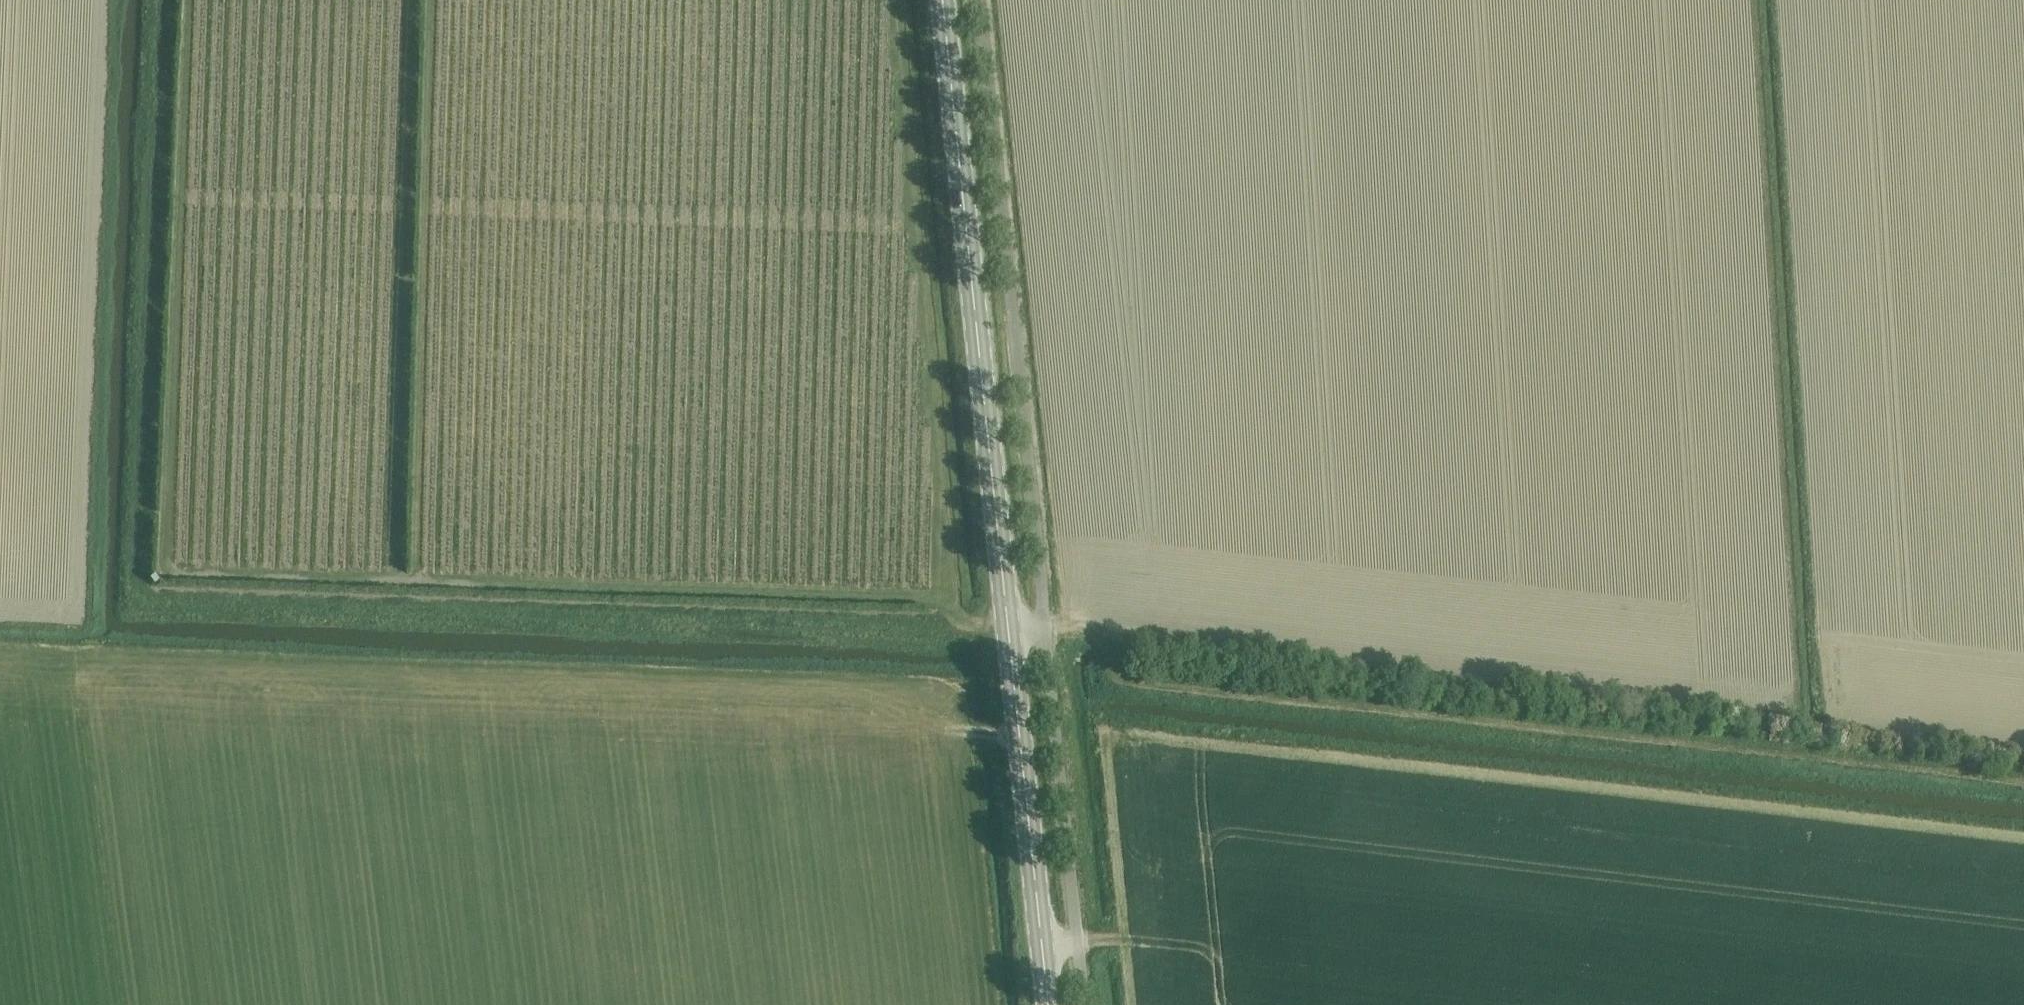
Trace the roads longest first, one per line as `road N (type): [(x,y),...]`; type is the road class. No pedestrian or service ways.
road 1 (track): [(165,0),(143,601),(1008,626)]
road 2 (tertiary): [(1050,1004),(943,0)]

